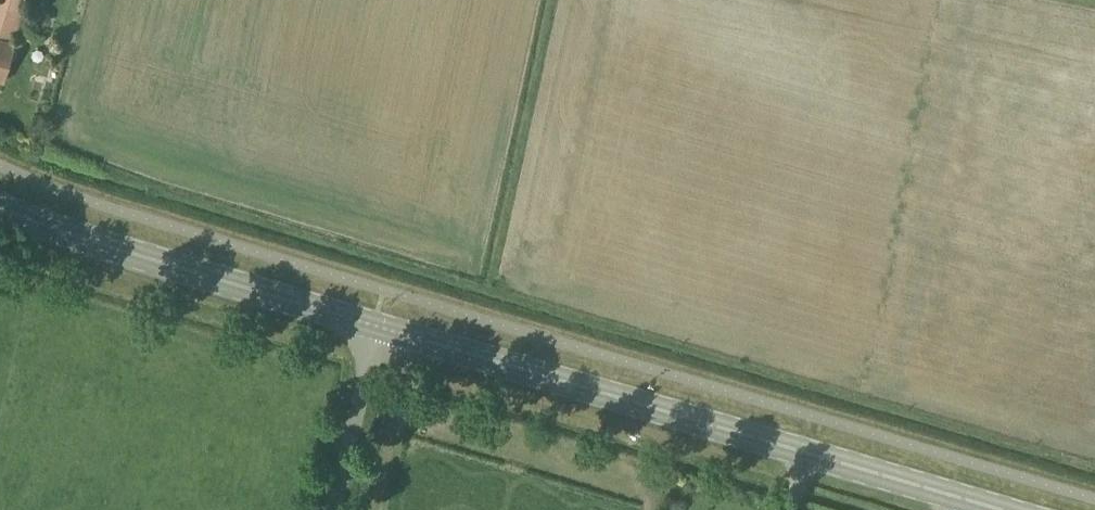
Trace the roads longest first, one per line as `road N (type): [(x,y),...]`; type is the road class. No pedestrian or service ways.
road 1 (secondary): [(998,509),(374,325)]
road 2 (secondary): [(374,325),(78,241),(0,204)]
road 3 (unclassified): [(331,509),(374,325)]

